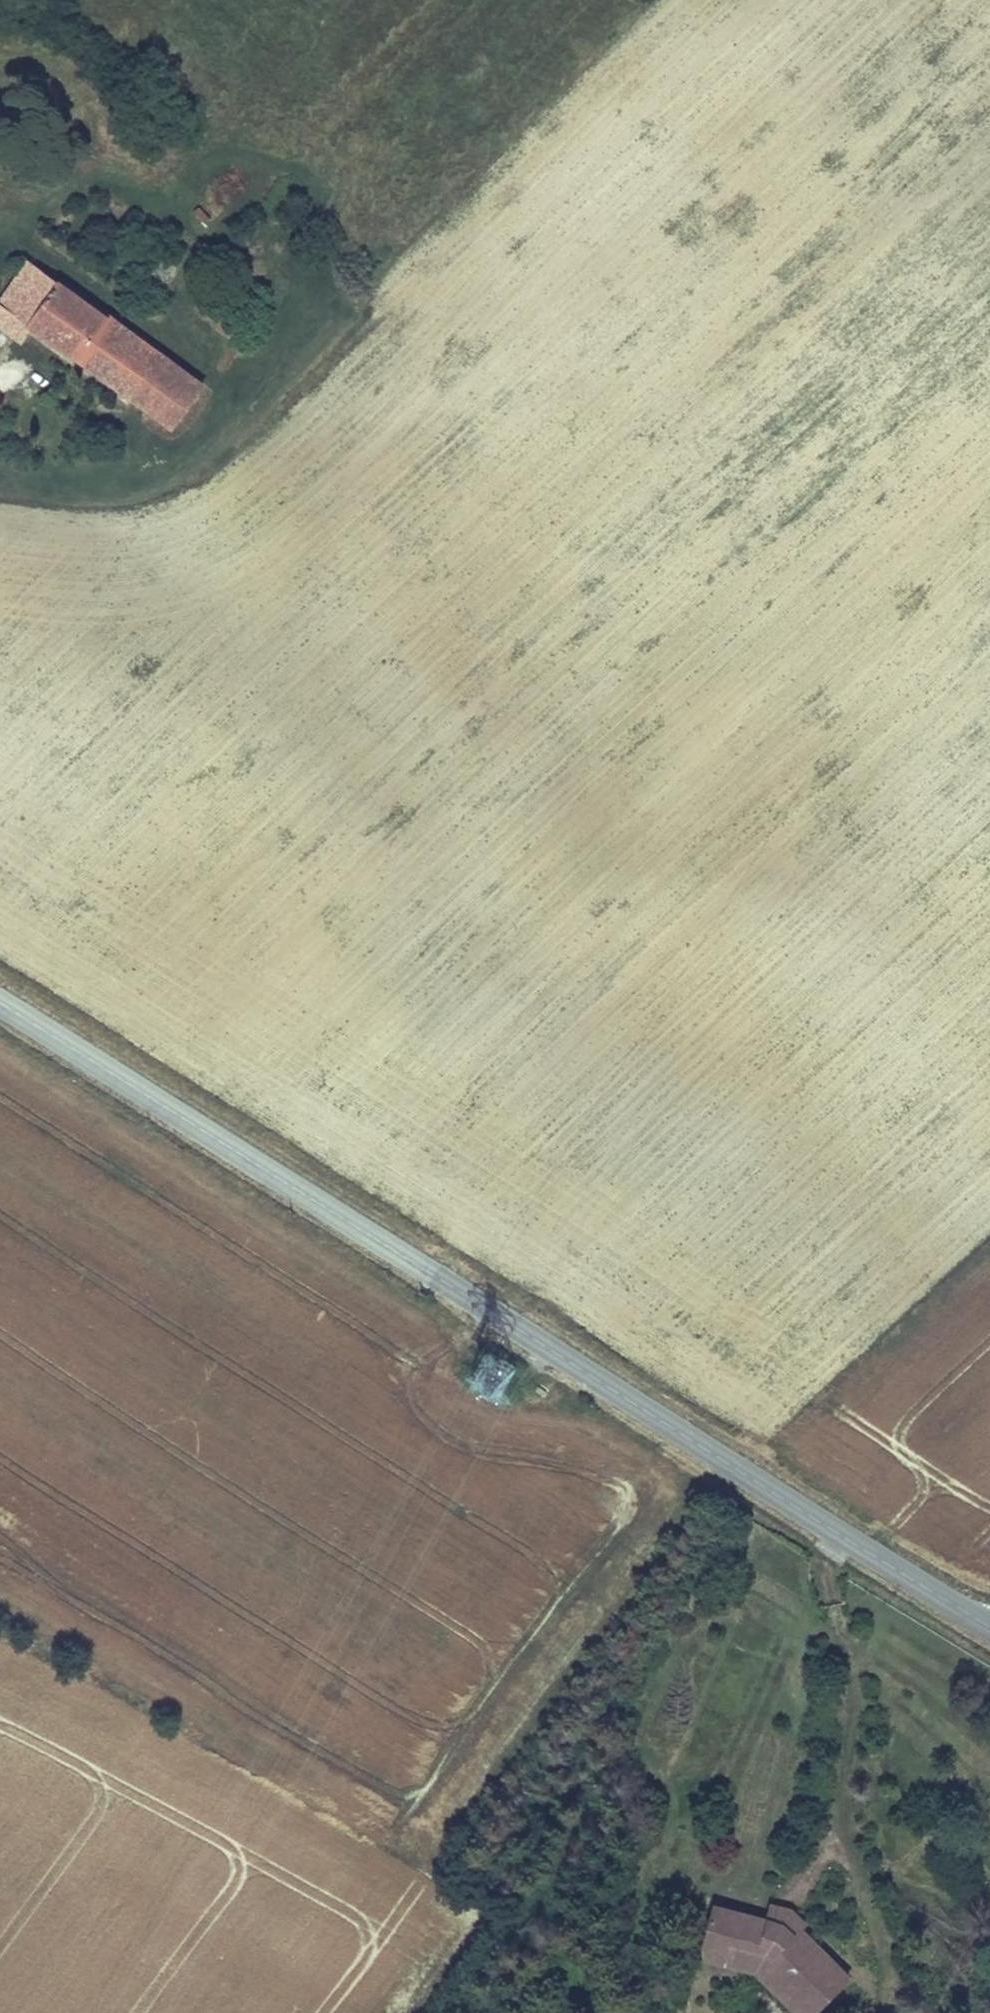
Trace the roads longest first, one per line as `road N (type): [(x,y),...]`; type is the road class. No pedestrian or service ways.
road 1 (tertiary): [(0,1004),(989,1628)]

